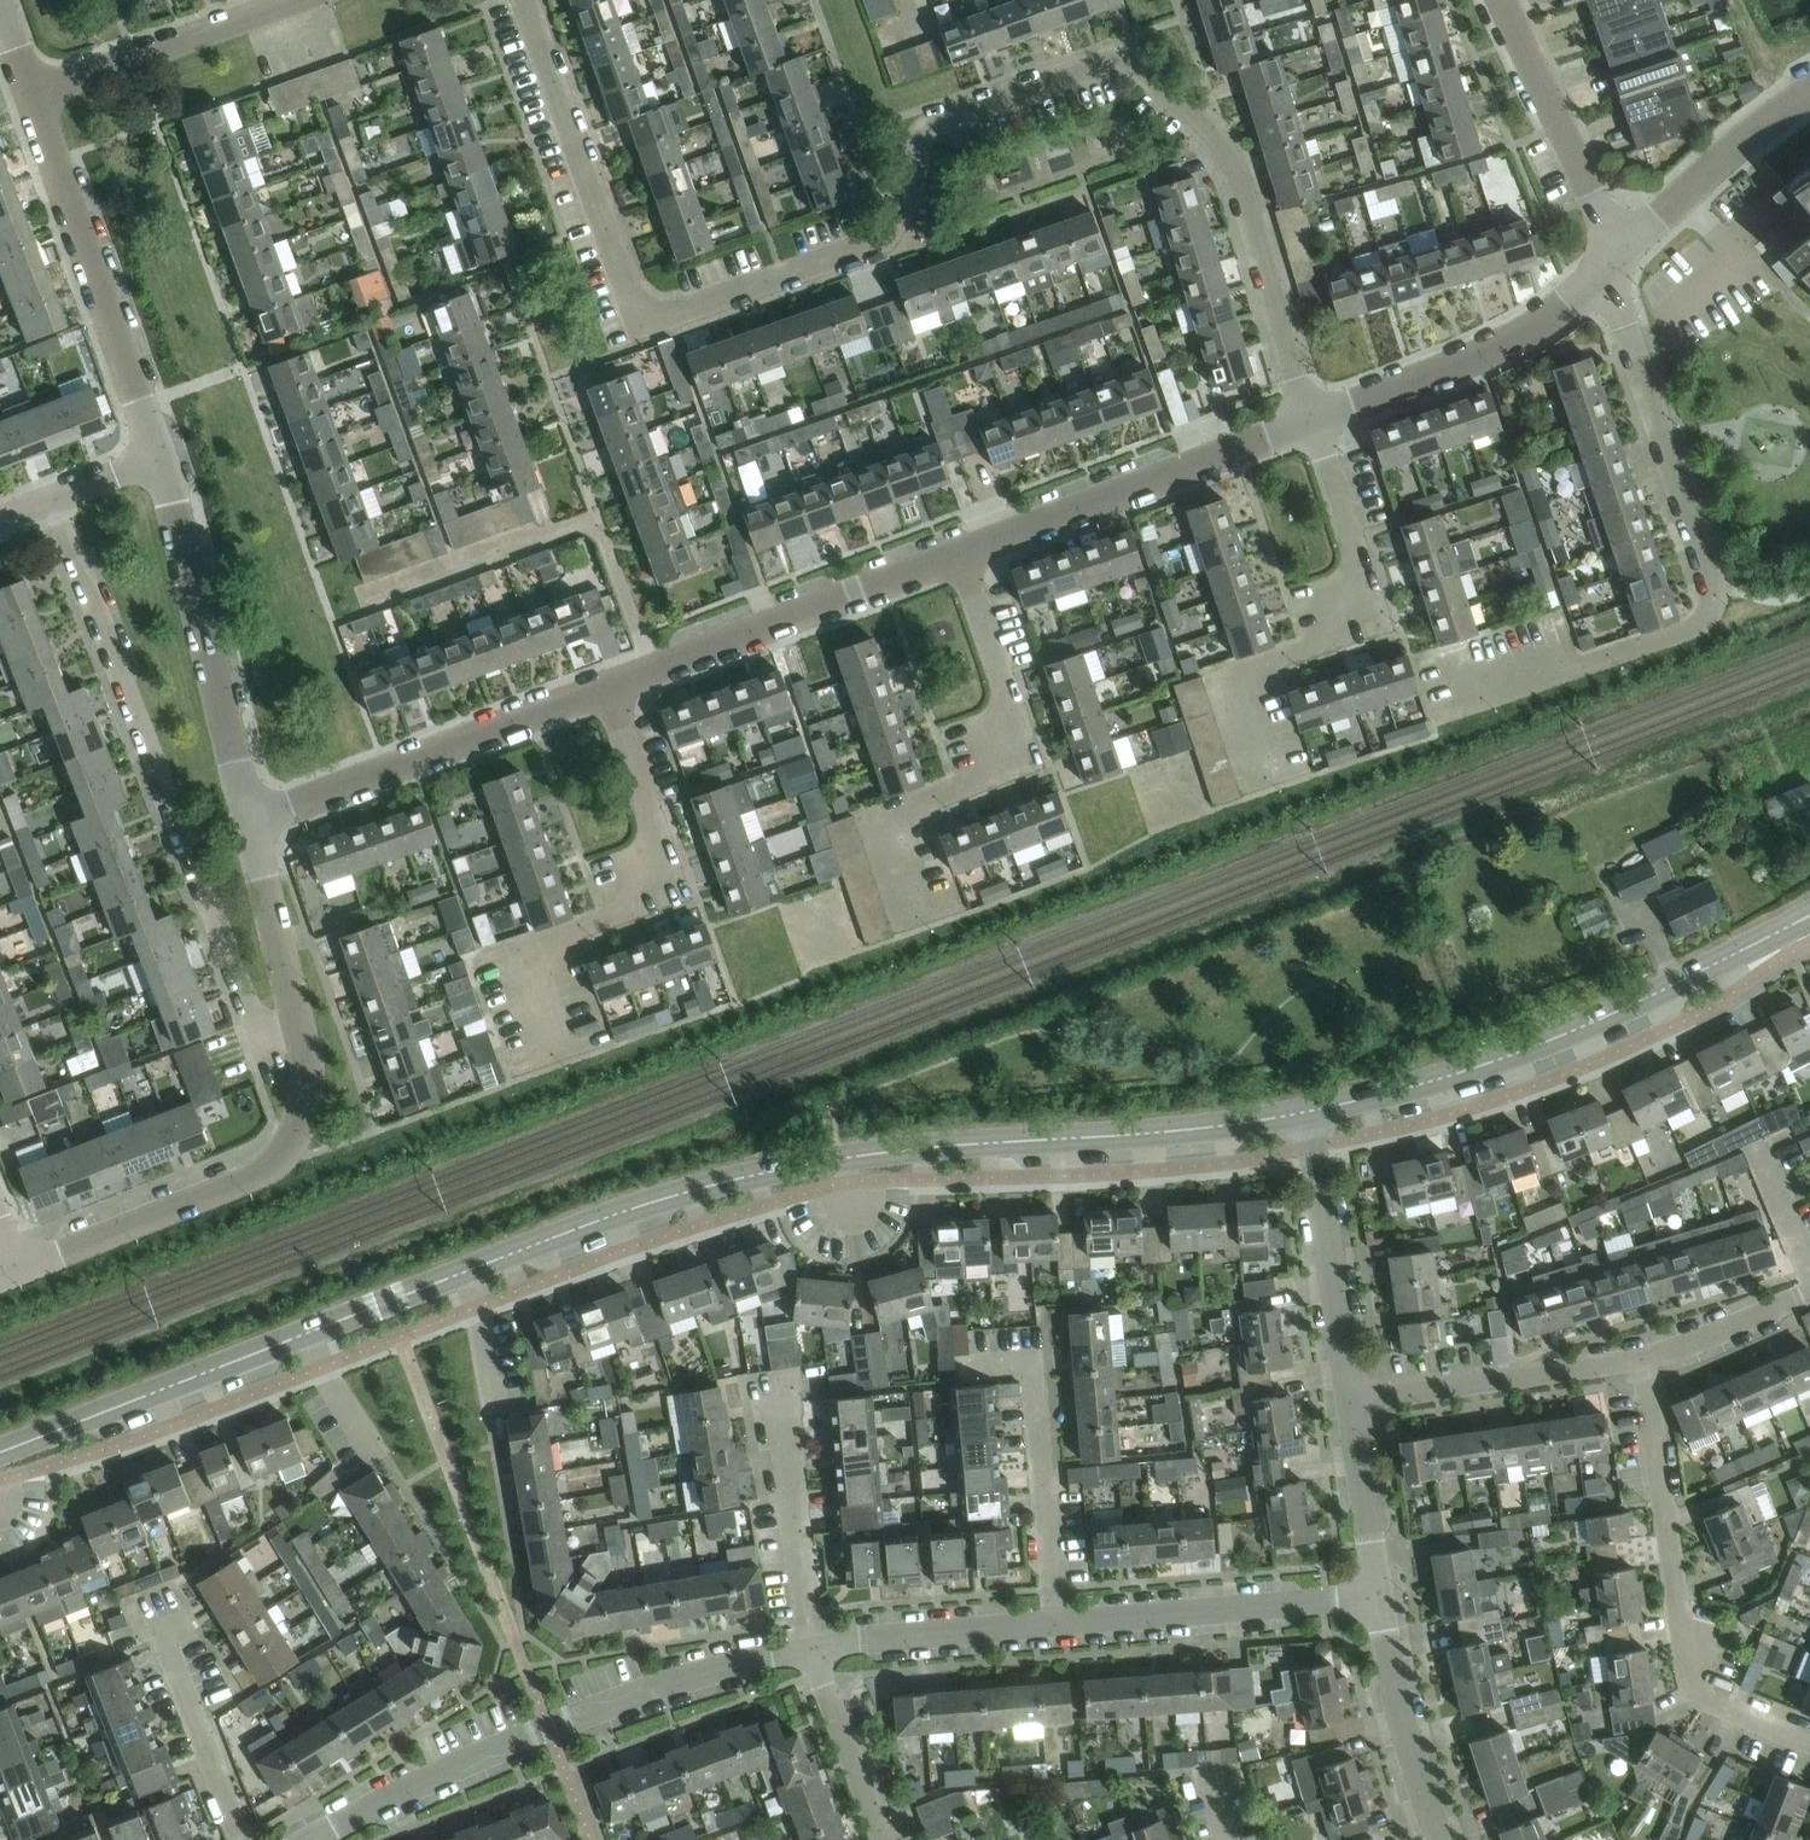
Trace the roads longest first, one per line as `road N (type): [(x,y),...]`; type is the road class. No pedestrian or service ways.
road 1 (tertiary): [(1308,1110),(761,1171),(641,1205),(0,1452)]
road 2 (residential): [(1312,421),(1213,164),(1160,104),(1127,82),(1100,82),(936,134),(922,150),(898,230),(868,262),(673,330),(643,324),(524,0)]
road 3 (residential): [(41,508),(260,1057),(290,1089)]
road 4 (residential): [(1473,706),(1681,641),(1704,625),(1705,582),(1606,274)]
road 5 (tertiary): [(1809,914),(1572,1031),(1460,1072),(1308,1110)]
road 6 (residential): [(319,1839),(438,1772),(586,1710),(736,1663),(811,1650)]
road 7 (residential): [(1809,1742),(1711,1702),(1689,1680),(1642,1360)]
road 8 (residential): [(926,926),(899,847),(909,825),(1000,761),(1010,720),(954,557)]
road 9 (residential): [(557,1054),(535,990),(542,957),(630,905),(651,867),(601,691)]
road 10 (residential): [(1275,776),(1251,706),(1255,683),(1339,638),(1353,600),(1353,573),(1312,421)]
road 11 (residential): [(650,672),(593,516),(369,596)]
road 12 (residential): [(159,462),(33,91)]
road 13 (residential): [(954,557),(1312,421)]
road 14 (residential): [(261,820),(159,462)]
road 15 (residential): [(261,820),(601,691)]
road 16 (residential): [(17,1271),(249,1180),(283,1143),(290,1089)]
road 17 (residential): [(1055,1624),(1032,1367),(947,1367)]
road 18 (residential): [(1312,421),(1490,356),(1547,323),(1606,274)]
road 19 (residential): [(650,672),(954,557)]
road 20 (residential): [(1055,1624),(1375,1599)]
road 21 (residential): [(1642,1360),(1348,1403)]
road 22 (residential): [(1348,1403),(1308,1110)]
road 23 (residential): [(33,91),(299,0)]
road 24 (residential): [(1500,0),(1621,251)]
road 25 (residential): [(290,1089),(261,820)]
road 26 (residential): [(1442,1839),(1405,1736),(1375,1599)]
road 27 (residential): [(811,1650),(776,1406)]
road 28 (residential): [(811,1650),(1055,1624)]
road 29 (residential): [(1621,251),(1809,95)]
road 30 (residential): [(245,1839),(161,1628)]
road 31 (residential): [(811,1650),(883,1839)]
road 32 (residential): [(1375,1599),(1348,1403)]
road 33 (residential): [(1809,1291),(1642,1360)]
road 34 (residential): [(41,508),(159,462)]

